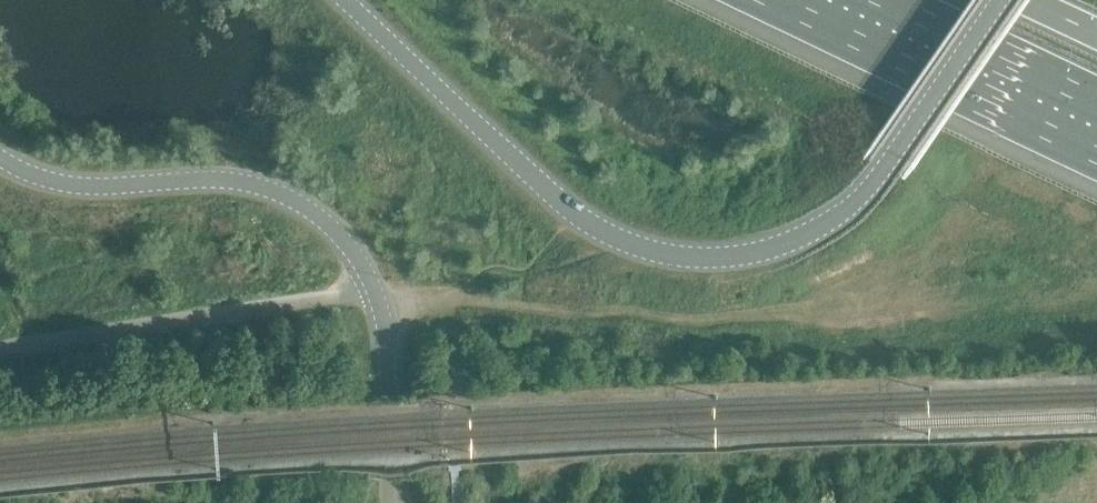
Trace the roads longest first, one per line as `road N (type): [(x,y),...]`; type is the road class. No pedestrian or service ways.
road 1 (unclassified): [(1004,0),(864,198),(807,229),(735,250),(685,251),(635,242),(582,214),(350,0)]
road 2 (unclassified): [(0,154),(57,180),(262,183),(303,201),(339,231),(379,292)]
road 3 (motorway): [(823,0),(1096,129)]
road 4 (unclassified): [(397,502),(379,292)]

